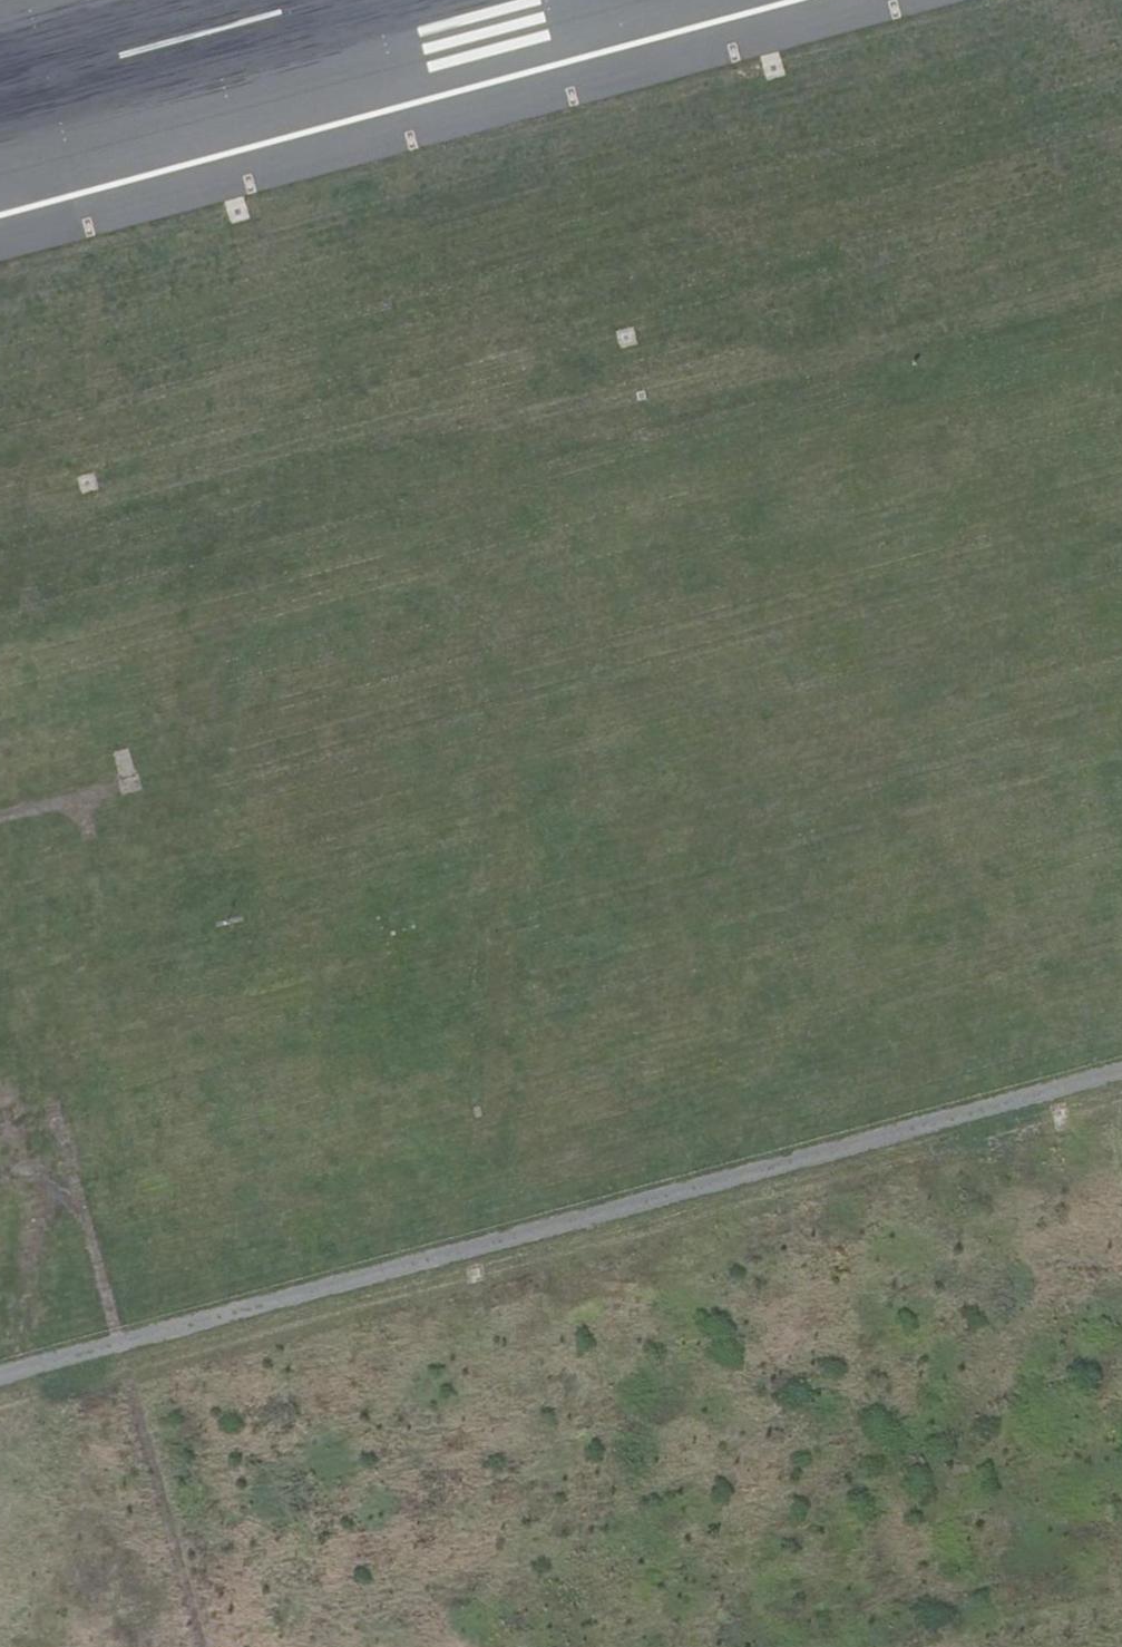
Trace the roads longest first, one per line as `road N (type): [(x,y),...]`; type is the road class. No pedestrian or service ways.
road 1 (track): [(0,1375),(1121,1073)]

